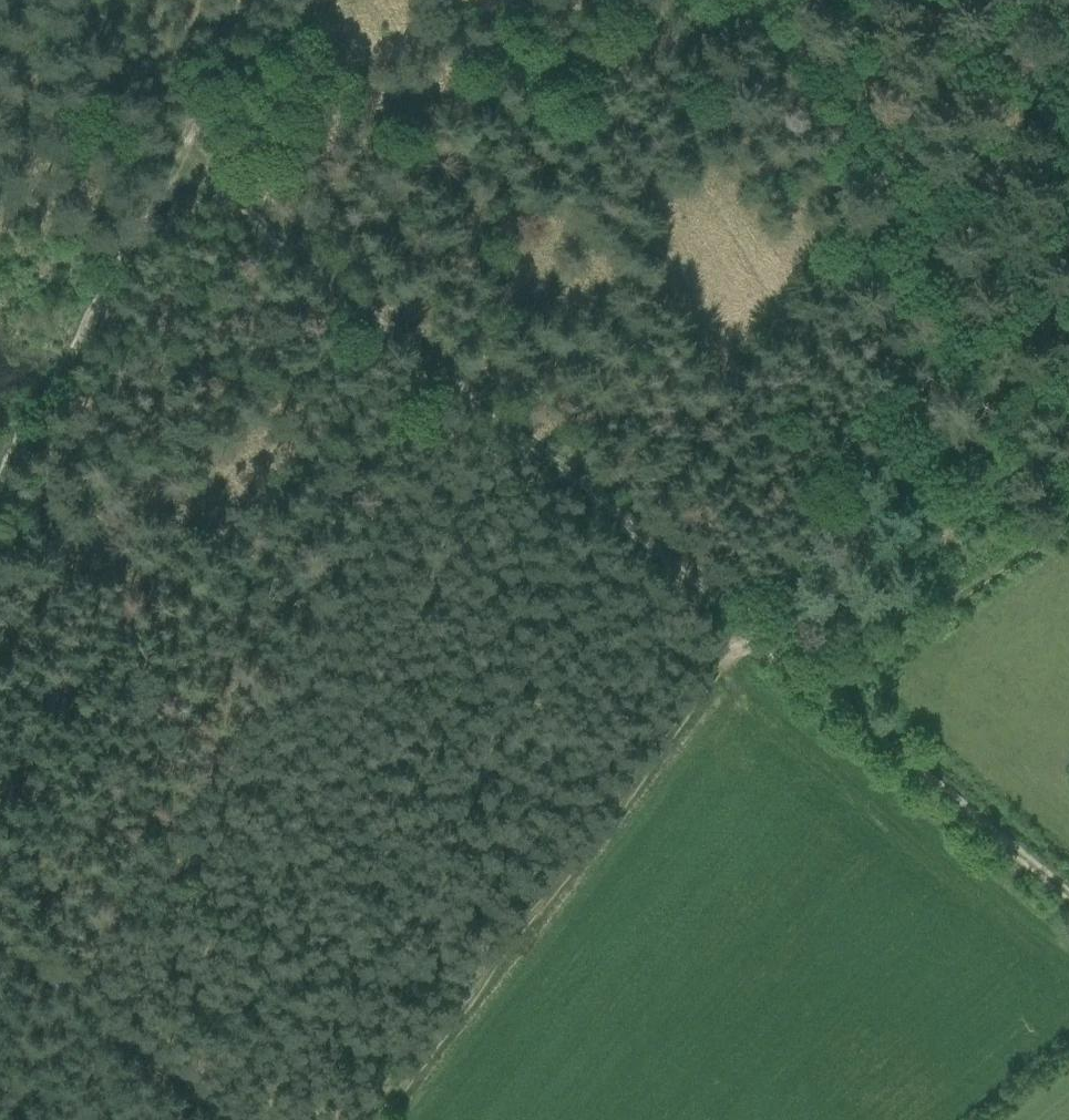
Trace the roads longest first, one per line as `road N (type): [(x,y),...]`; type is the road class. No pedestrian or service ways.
road 1 (track): [(810,696),(724,629),(160,123),(0,466)]
road 2 (track): [(160,123),(219,145),(825,0)]
road 3 (track): [(724,629),(350,1119)]
road 4 (track): [(1068,907),(810,696)]
road 5 (track): [(88,0),(160,123),(301,0)]
road 6 (track): [(810,696),(1068,501)]
road 7 (track): [(223,1119),(0,944)]

